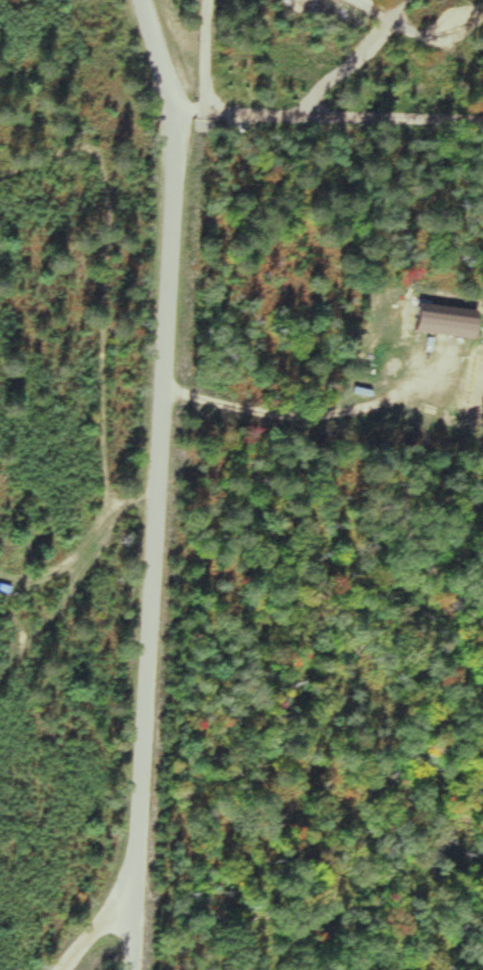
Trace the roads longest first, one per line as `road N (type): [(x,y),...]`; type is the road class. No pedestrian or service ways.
road 1 (residential): [(139,885),(155,700),(180,117)]
road 2 (track): [(0,177),(97,146),(112,239),(106,532),(37,585),(0,575)]
road 3 (residential): [(482,118),(180,117)]
road 4 (residential): [(180,117),(144,0)]

